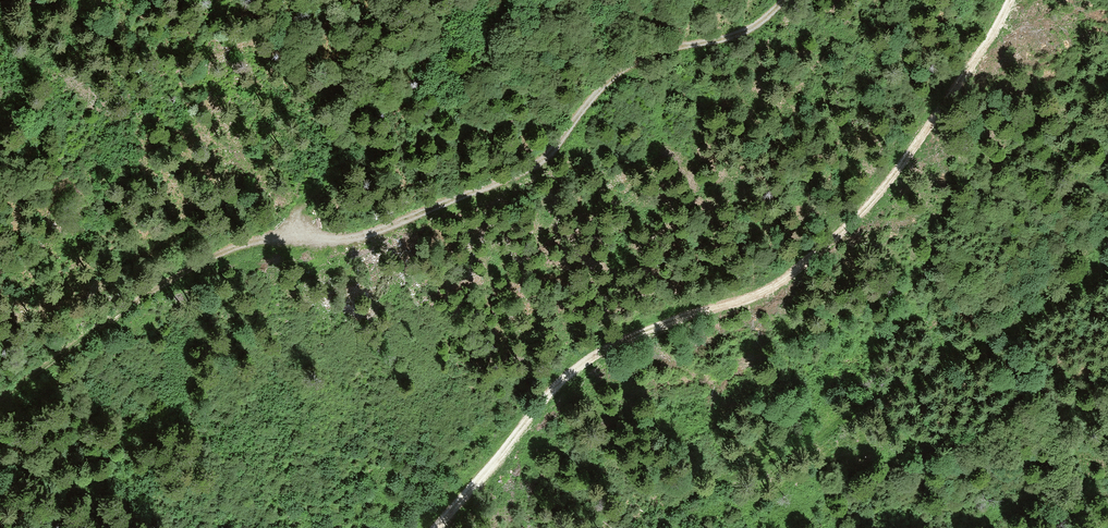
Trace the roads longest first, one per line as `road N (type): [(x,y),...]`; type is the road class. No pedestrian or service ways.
road 1 (track): [(783,0),(720,41),(659,50),(622,70),(541,161),(520,174),(366,234),(284,232),(242,243),(138,297),(0,395)]
road 2 (track): [(1010,0),(910,158),(858,219),(763,294),(622,342),(572,371),(437,527)]

